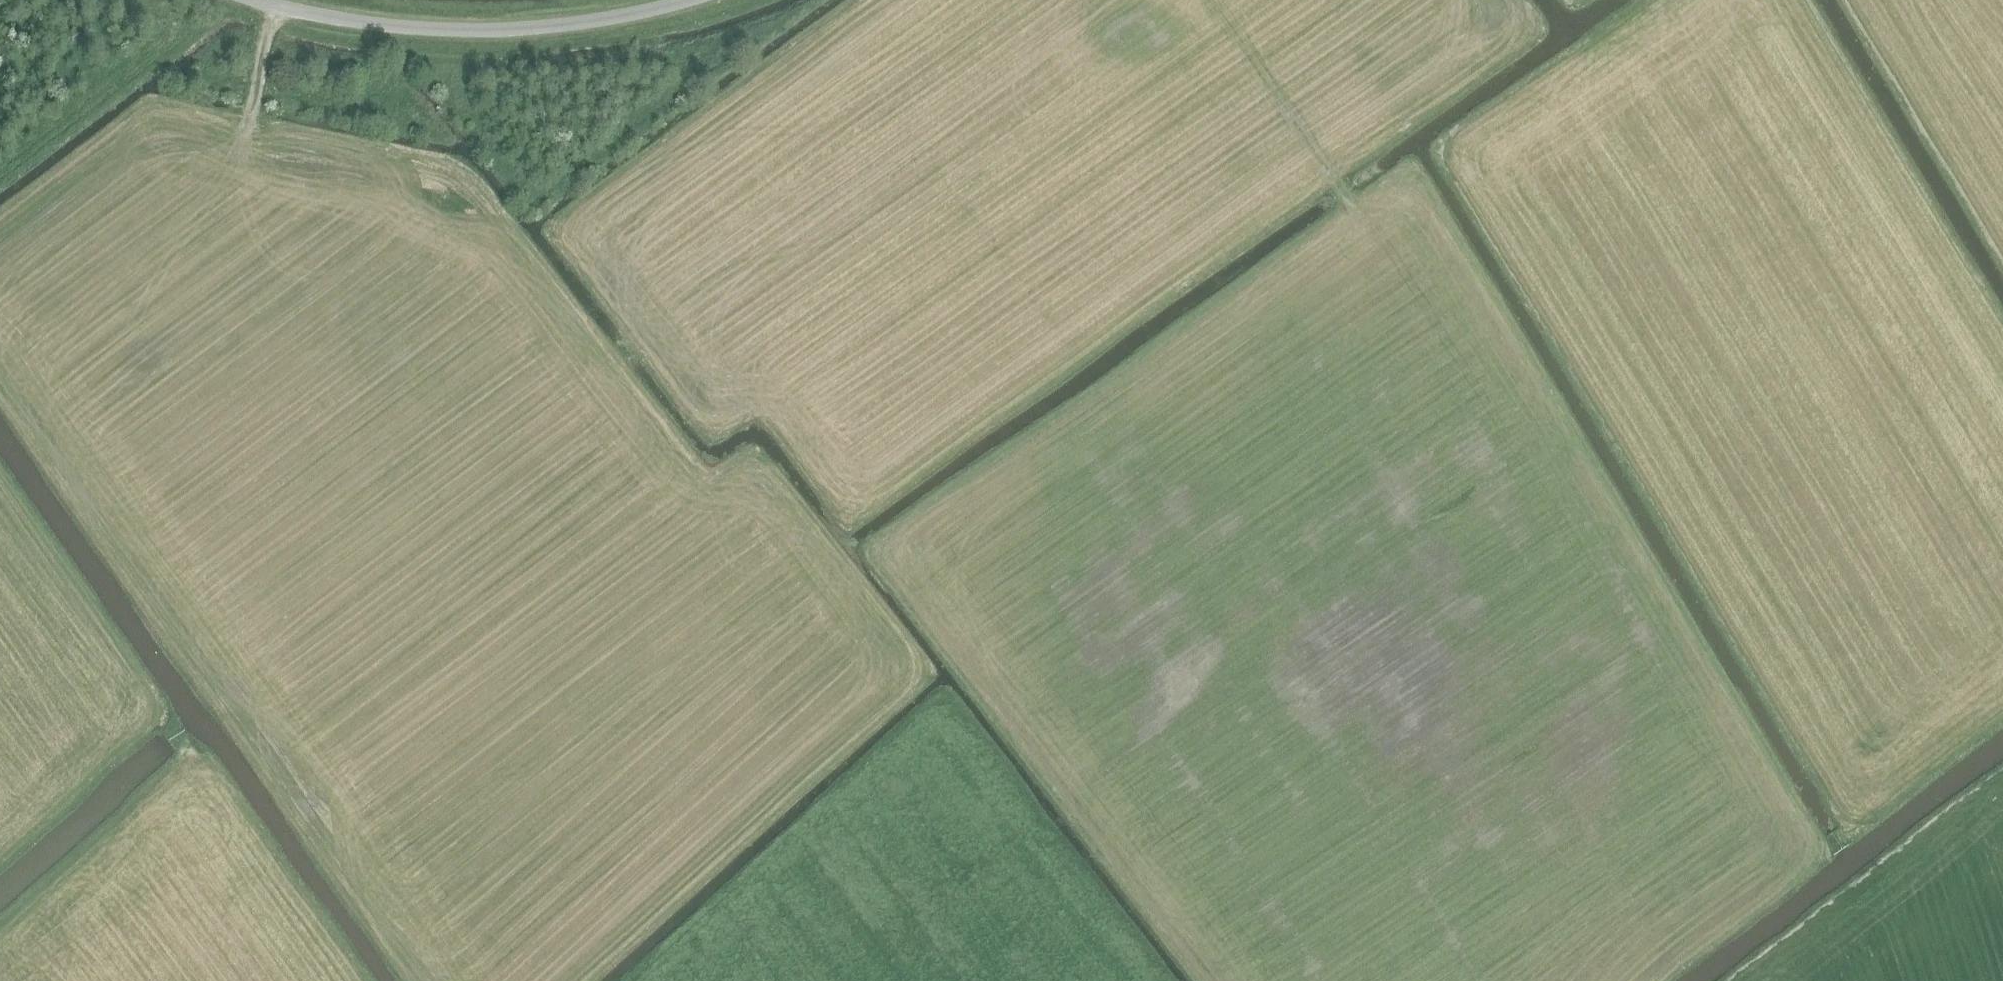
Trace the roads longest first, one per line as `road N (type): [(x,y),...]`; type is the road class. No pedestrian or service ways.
road 1 (unclassified): [(705,0),(541,35),(421,38),(315,22),(239,0)]

